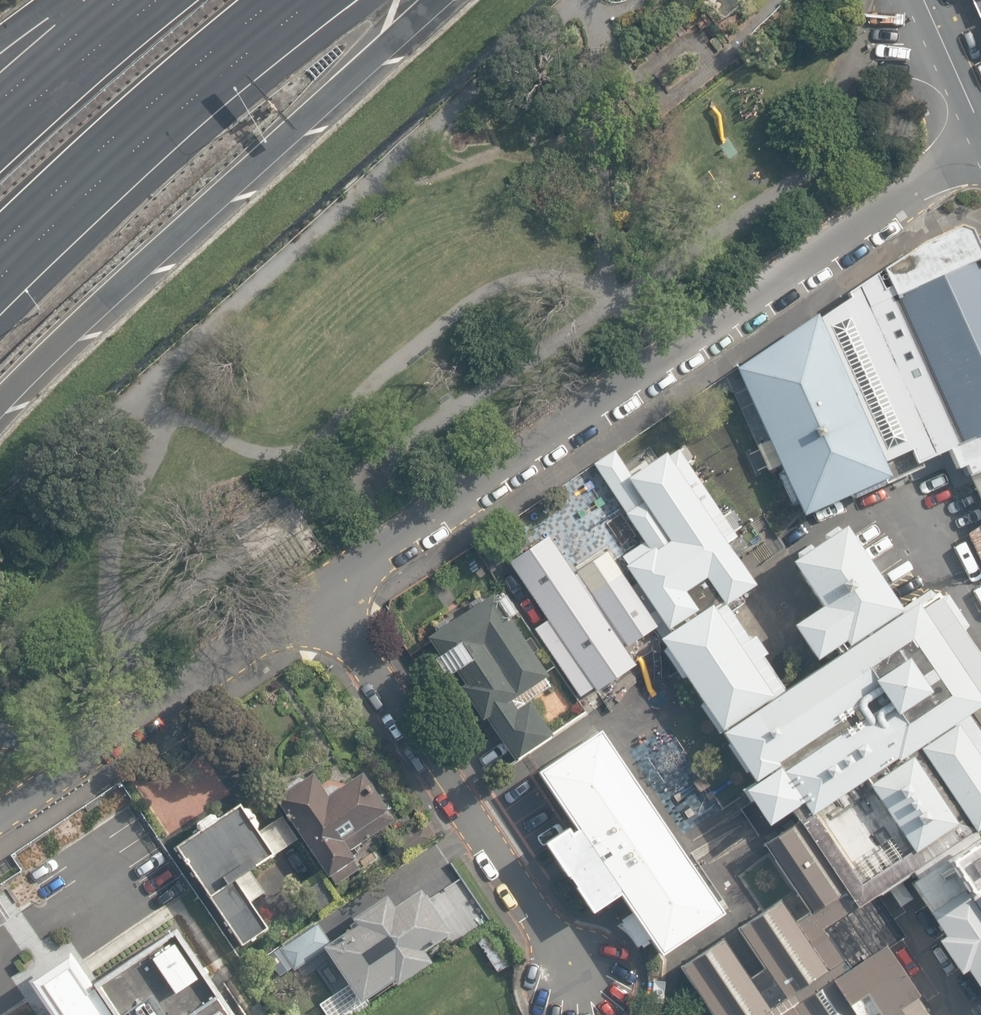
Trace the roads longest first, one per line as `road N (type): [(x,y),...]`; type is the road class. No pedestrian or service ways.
road 1 (residential): [(316,600),(897,199),(980,168)]
road 2 (motorway): [(417,0),(0,400)]
road 3 (residential): [(578,973),(316,600)]
road 4 (motorway): [(274,0),(60,187),(0,251)]
road 5 (residential): [(114,741),(316,600)]
road 6 (motorway): [(0,140),(159,0)]
road 7 (residential): [(980,132),(924,0)]
road 8 (residential): [(114,741),(0,815)]

